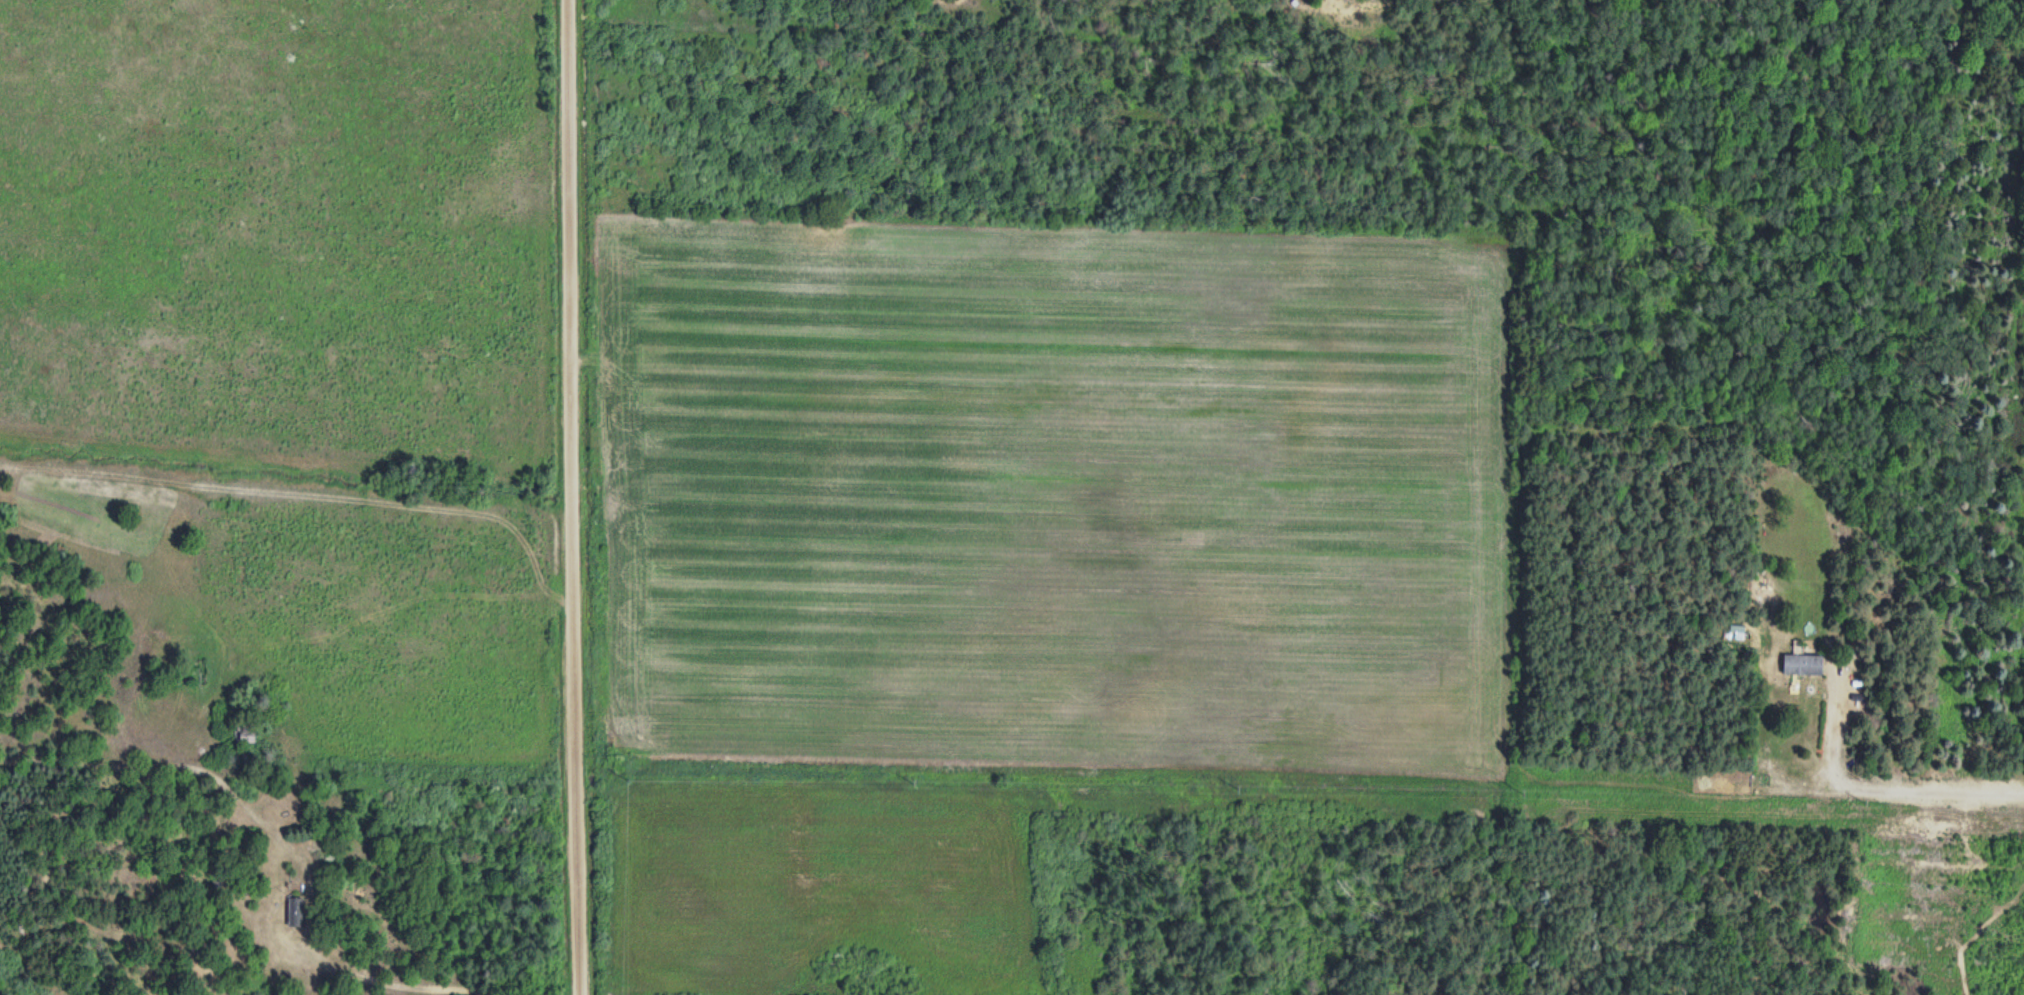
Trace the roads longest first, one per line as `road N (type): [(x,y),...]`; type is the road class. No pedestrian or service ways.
road 1 (residential): [(568,994),(554,0)]

